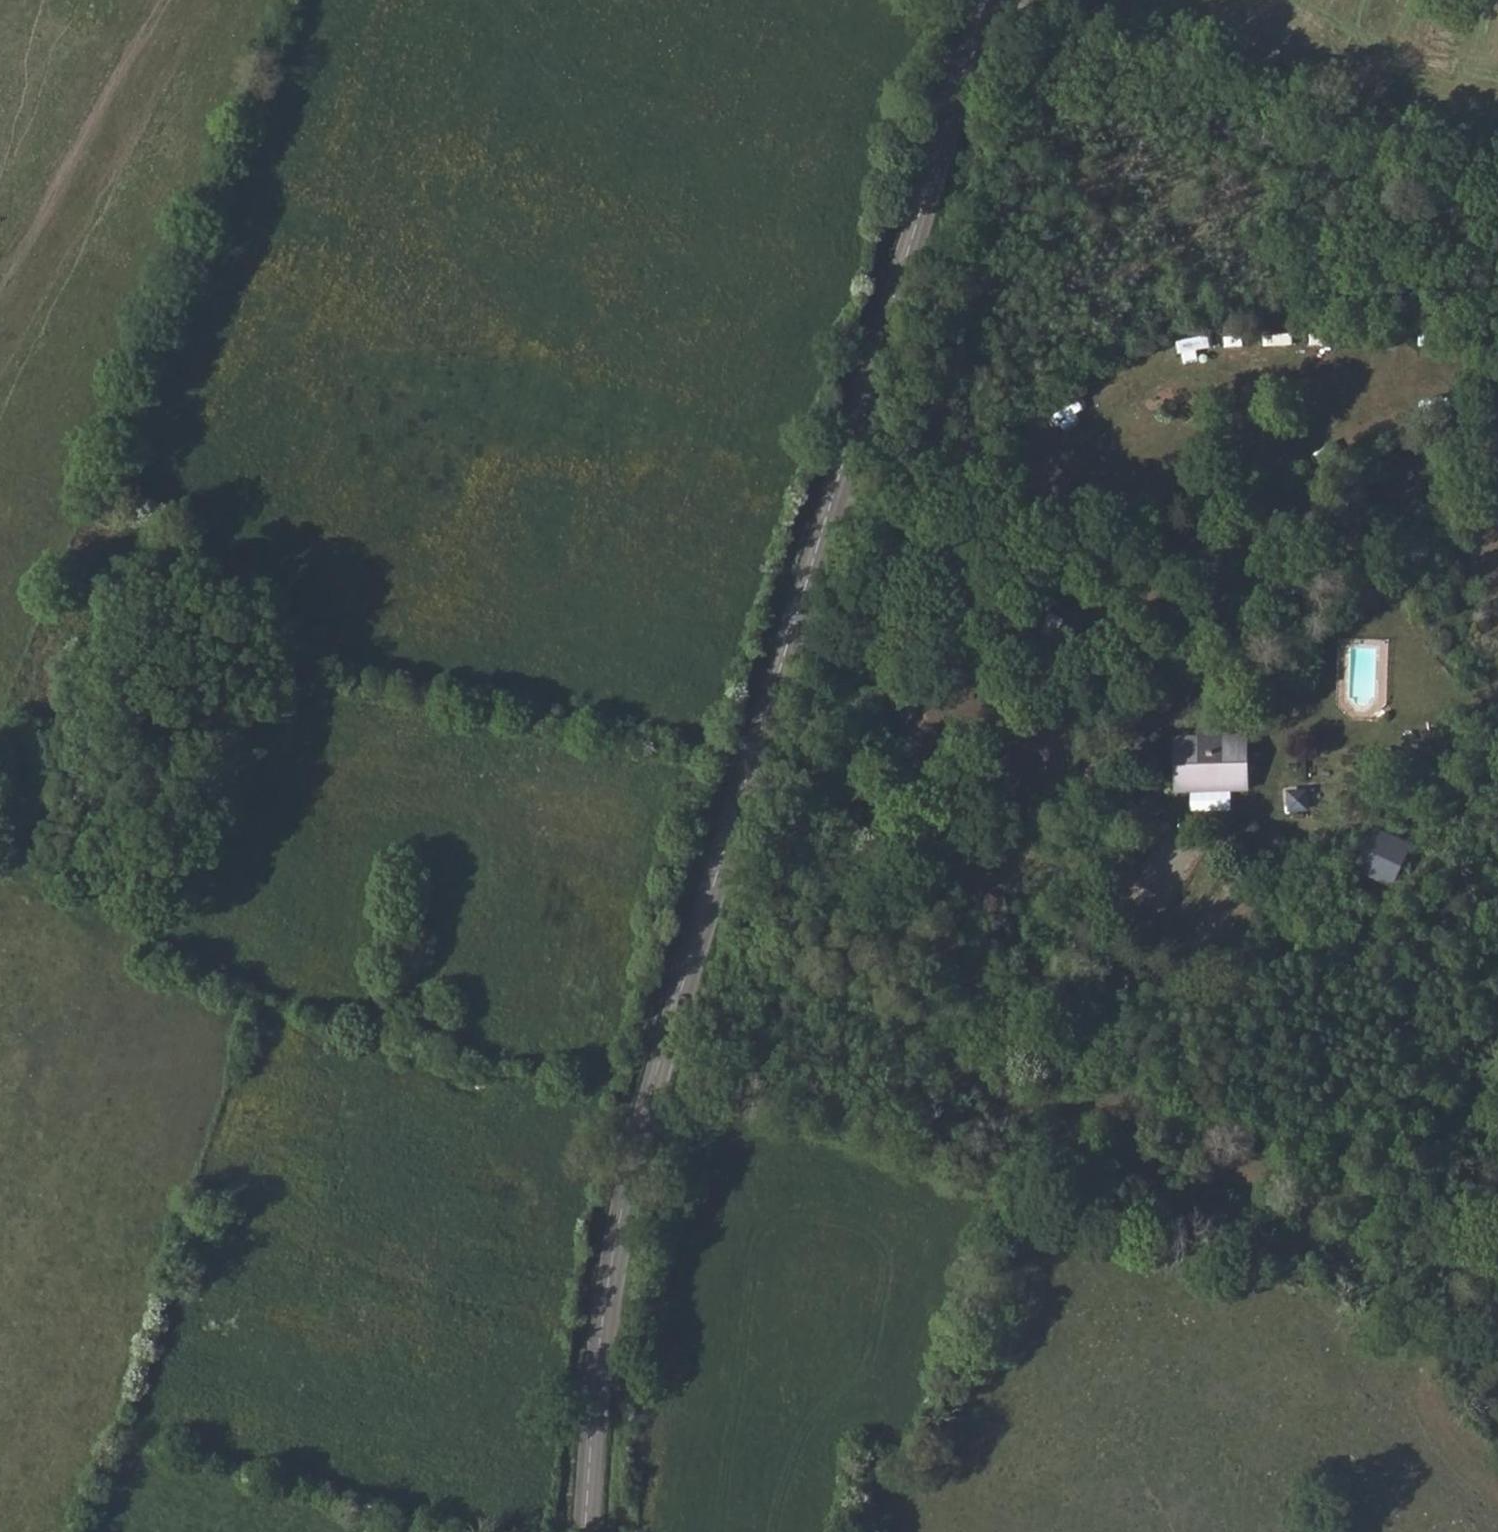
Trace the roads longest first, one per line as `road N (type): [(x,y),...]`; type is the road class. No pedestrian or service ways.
road 1 (tertiary): [(595,1531),(608,1328),(677,1012),(994,0)]

